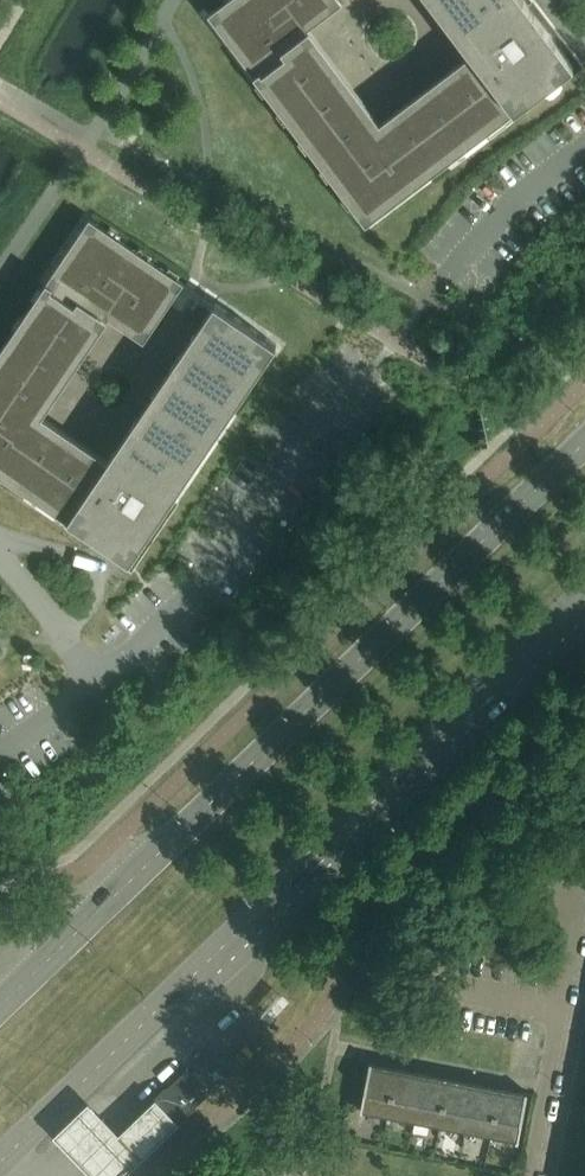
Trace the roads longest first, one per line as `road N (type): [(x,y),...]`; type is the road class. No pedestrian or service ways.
road 1 (primary): [(584,446),(0,1010)]
road 2 (primary): [(0,1160),(584,607)]
road 3 (residential): [(368,370),(300,444),(179,611),(94,679)]
road 4 (residential): [(536,1175),(579,942),(561,875)]
road 5 (residential): [(452,274),(584,149)]
road 6 (residential): [(0,553),(94,679)]
road 7 (residential): [(94,679),(0,757)]

